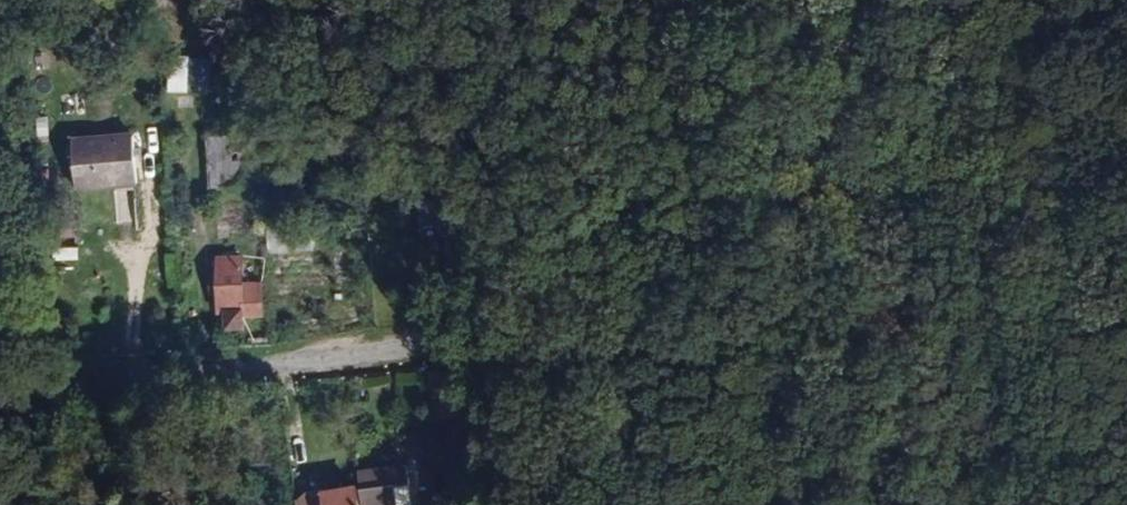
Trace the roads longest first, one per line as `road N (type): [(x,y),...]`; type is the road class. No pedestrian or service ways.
road 1 (track): [(206,363),(901,317)]
road 2 (unclassified): [(888,504),(901,317)]

